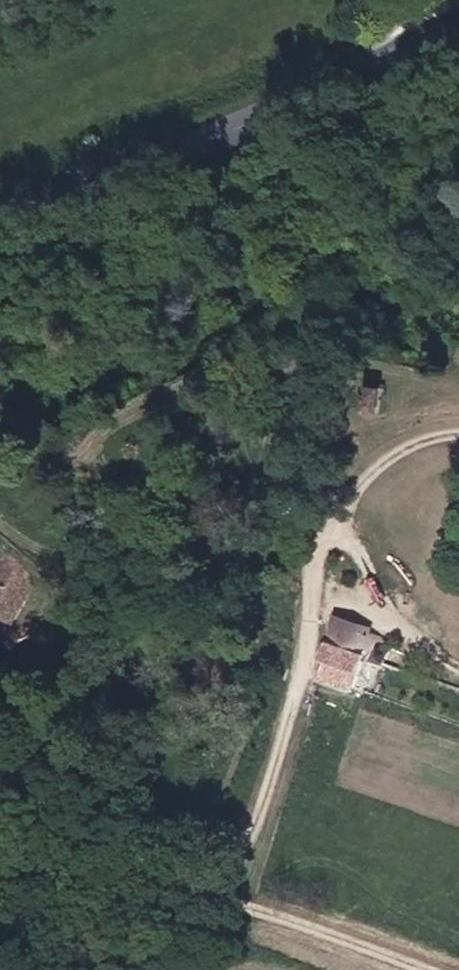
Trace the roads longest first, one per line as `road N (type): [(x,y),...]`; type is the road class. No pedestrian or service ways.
road 1 (track): [(458,664),(398,611),(363,548),(350,538),(326,548),(292,721),(231,890),(425,969)]
road 2 (secondary): [(0,228),(413,32)]
road 3 (unclassified): [(0,850),(61,824),(248,903)]
road 4 (track): [(458,428),(418,435),(385,458),(358,498),(350,538)]

